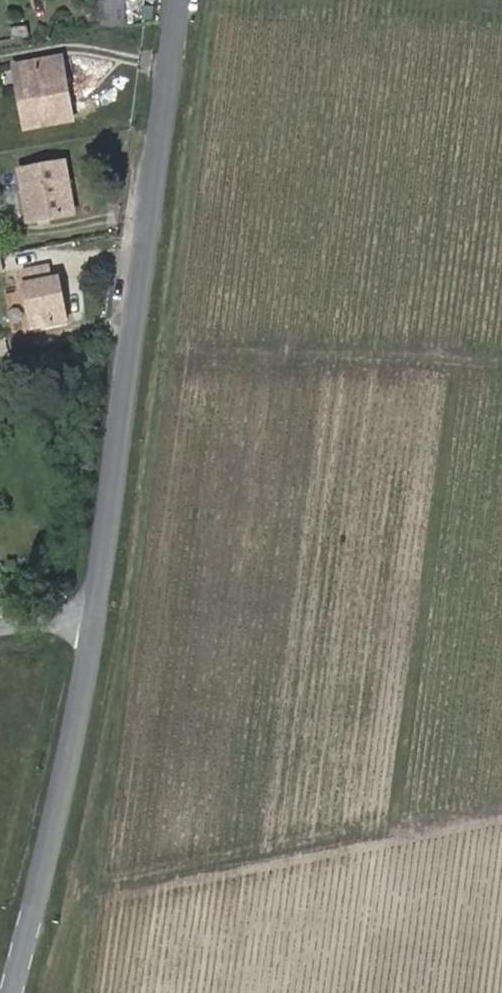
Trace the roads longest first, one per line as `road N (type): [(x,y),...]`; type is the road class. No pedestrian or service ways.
road 1 (tertiary): [(179,0),(103,617)]
road 2 (tertiary): [(103,617),(24,992)]

